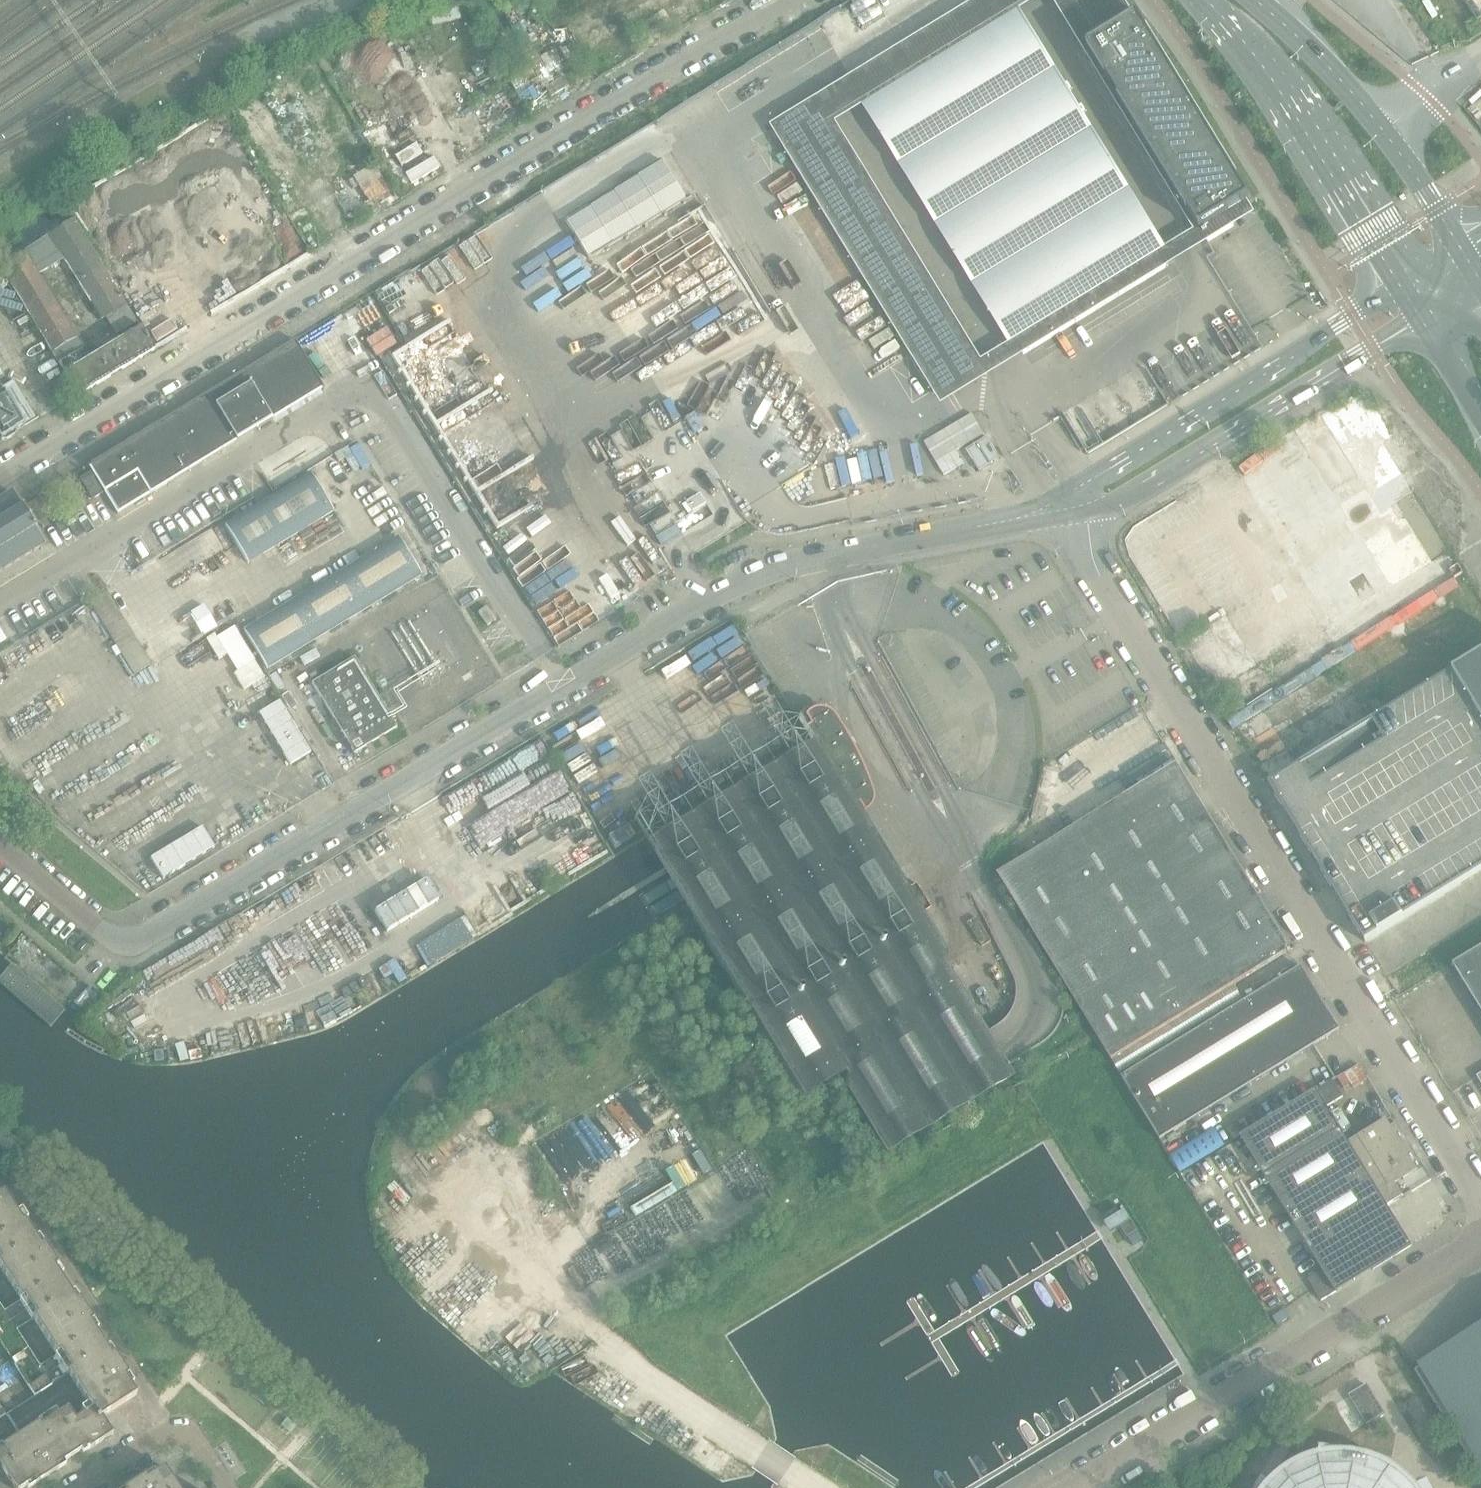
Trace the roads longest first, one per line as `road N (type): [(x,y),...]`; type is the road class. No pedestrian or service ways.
road 1 (unclassified): [(0,845),(103,932),(135,941),(747,578),(1084,500)]
road 2 (unclassified): [(0,475),(788,0)]
road 3 (unclassified): [(1480,1203),(1099,576),(1084,500)]
road 4 (unclassified): [(1076,1487),(1480,1239)]
road 5 (unclassified): [(1084,500),(1144,487),(1421,319)]
road 6 (unclassified): [(1401,286),(1131,449),(1084,500)]
road 7 (primary): [(1218,0),(1401,286)]
road 8 (residential): [(84,1487),(181,1426),(199,1435),(231,1487)]
road 9 (track): [(0,184),(161,88)]
road 10 (primary): [(1383,130),(1255,0)]
road 11 (primary): [(1459,246),(1383,130)]
road 12 (residential): [(1383,130),(1480,57)]

